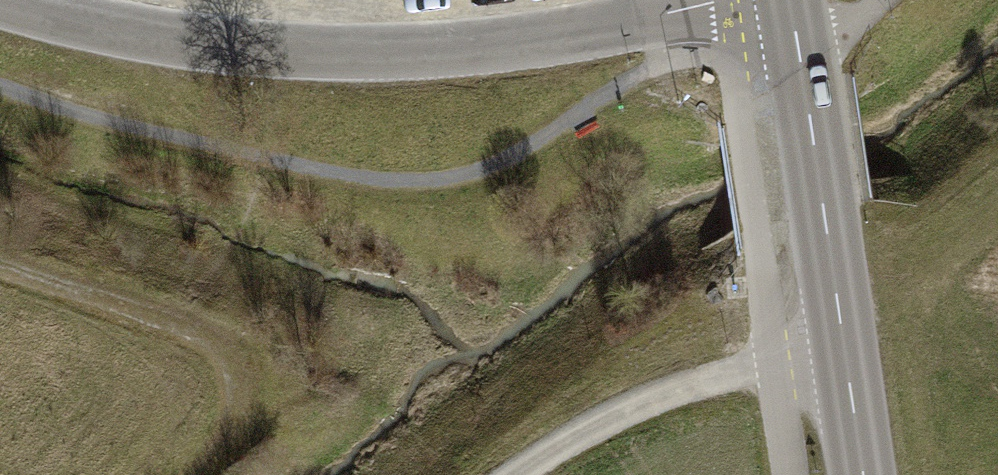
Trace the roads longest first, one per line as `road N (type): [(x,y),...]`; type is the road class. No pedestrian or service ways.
road 1 (residential): [(9,0),(99,26),(227,47),(368,55),(514,42),(728,0)]
road 2 (tertiary): [(791,0),(864,474)]
road 3 (track): [(0,266),(234,352),(245,407),(225,449),(195,474)]
road 4 (track): [(516,474),(635,409),(704,384),(846,359)]

